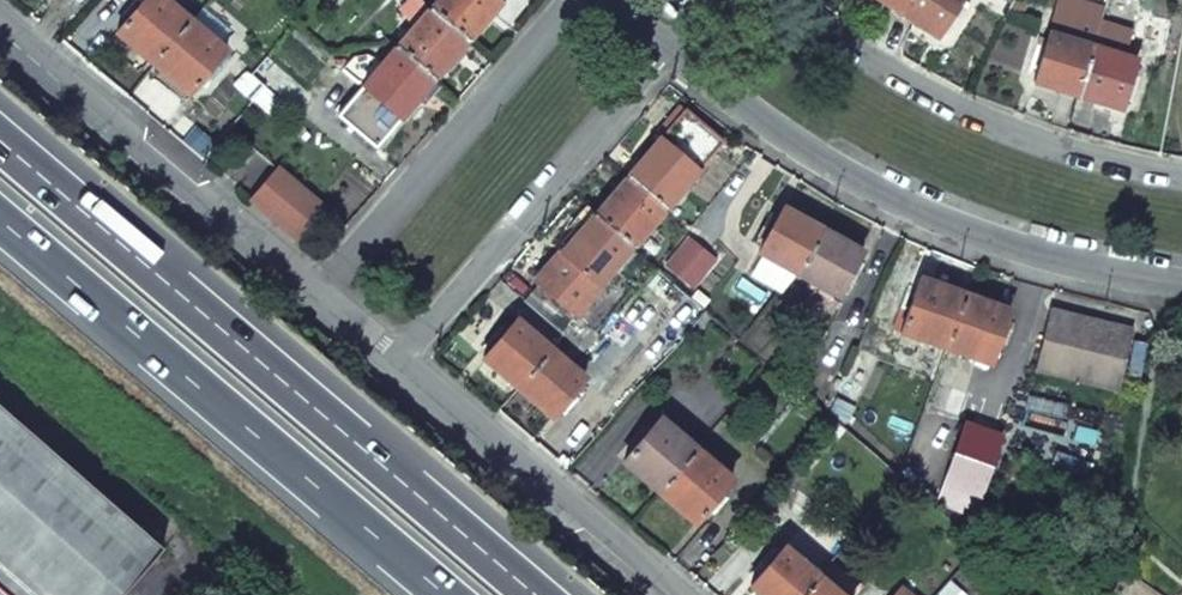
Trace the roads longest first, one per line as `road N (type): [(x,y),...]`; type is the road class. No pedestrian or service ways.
road 1 (motorway): [(534,594),(0,143)]
road 2 (motorway): [(0,222),(440,594)]
road 3 (residential): [(1181,282),(1033,253),(878,191),(782,134),(670,53)]
road 4 (residential): [(670,53),(396,371)]
road 5 (residential): [(803,0),(878,57),(958,101),(1061,142),(1181,169)]
road 6 (residential): [(308,296),(0,35)]
road 7 (residential): [(554,0),(308,296)]
road 8 (residential): [(661,594),(396,371)]

